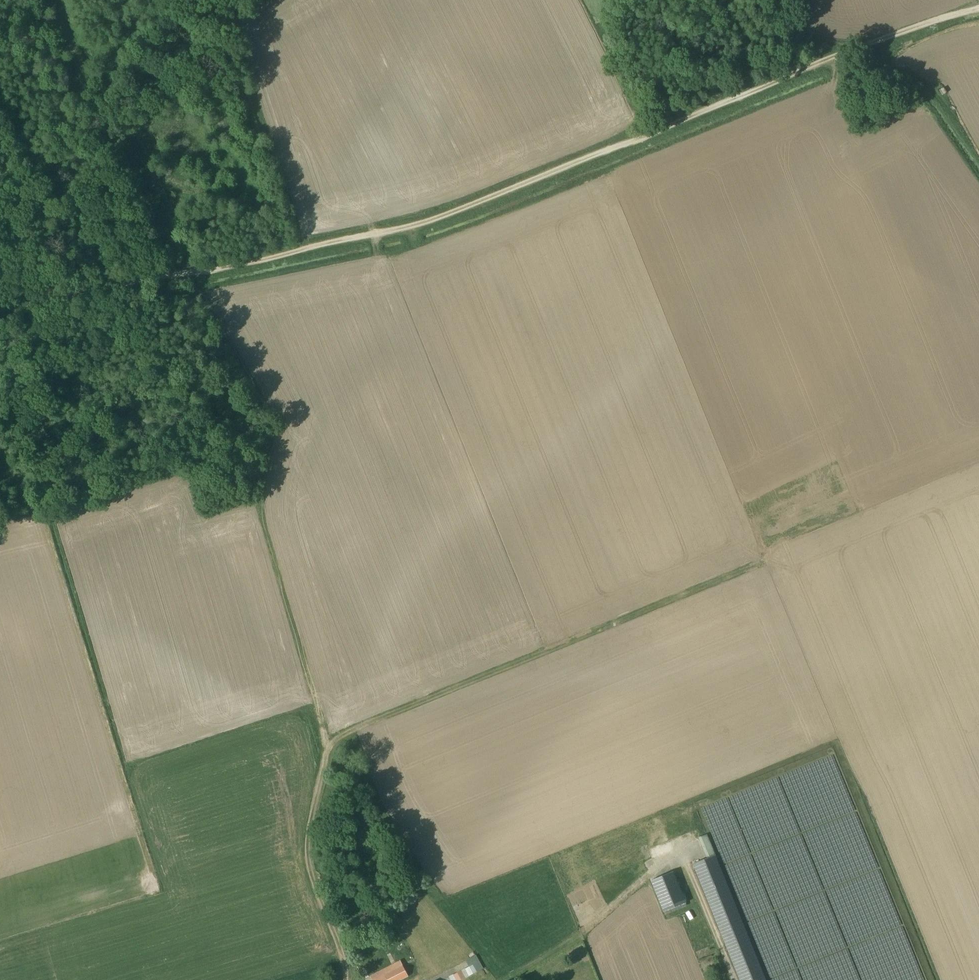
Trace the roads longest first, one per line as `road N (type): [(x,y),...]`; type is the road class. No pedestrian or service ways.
road 1 (track): [(978,7),(809,65),(427,223),(179,272)]
road 2 (track): [(346,979),(309,828),(331,743),(255,496),(273,428),(179,272)]
road 3 (track): [(179,272),(0,310)]

